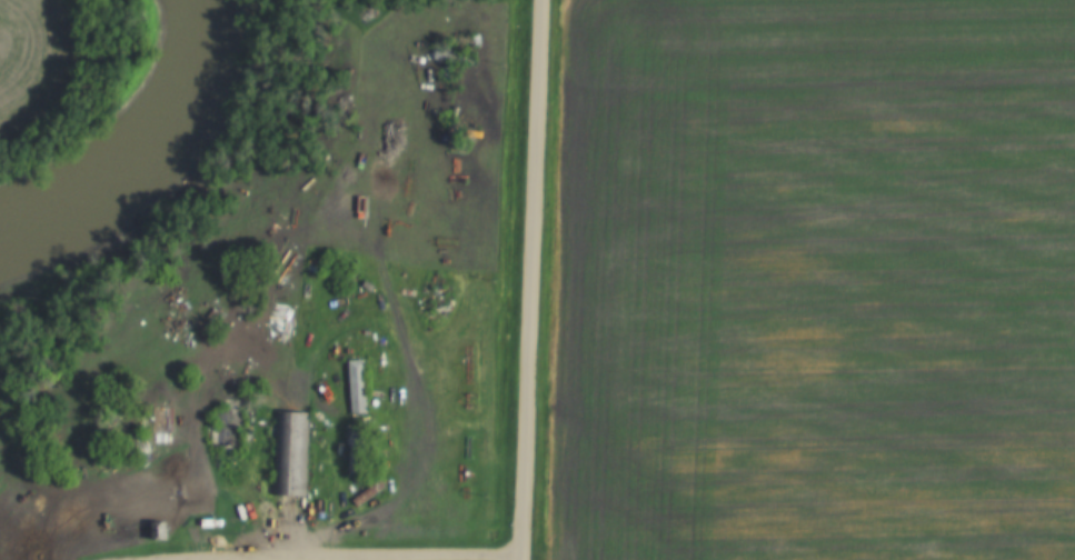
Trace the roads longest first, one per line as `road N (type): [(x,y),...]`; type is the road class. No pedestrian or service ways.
road 1 (residential): [(521,559),(544,0)]

